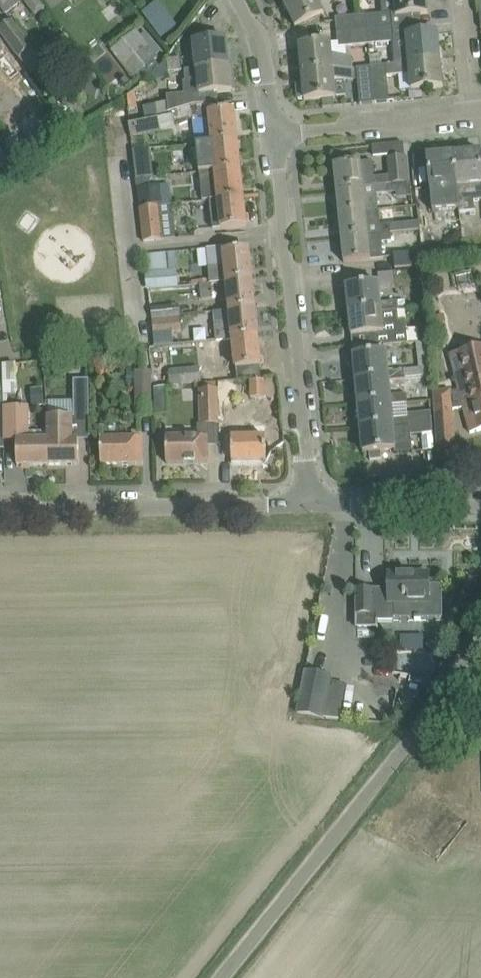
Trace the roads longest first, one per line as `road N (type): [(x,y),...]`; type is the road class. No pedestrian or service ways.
road 1 (unclassified): [(224,977),(480,639)]
road 2 (residential): [(310,505),(273,137)]
road 3 (residential): [(0,509),(310,505)]
road 4 (residential): [(273,137),(471,116)]
road 5 (residential): [(310,505),(480,506)]
road 6 (residential): [(273,137),(257,30),(242,0)]

